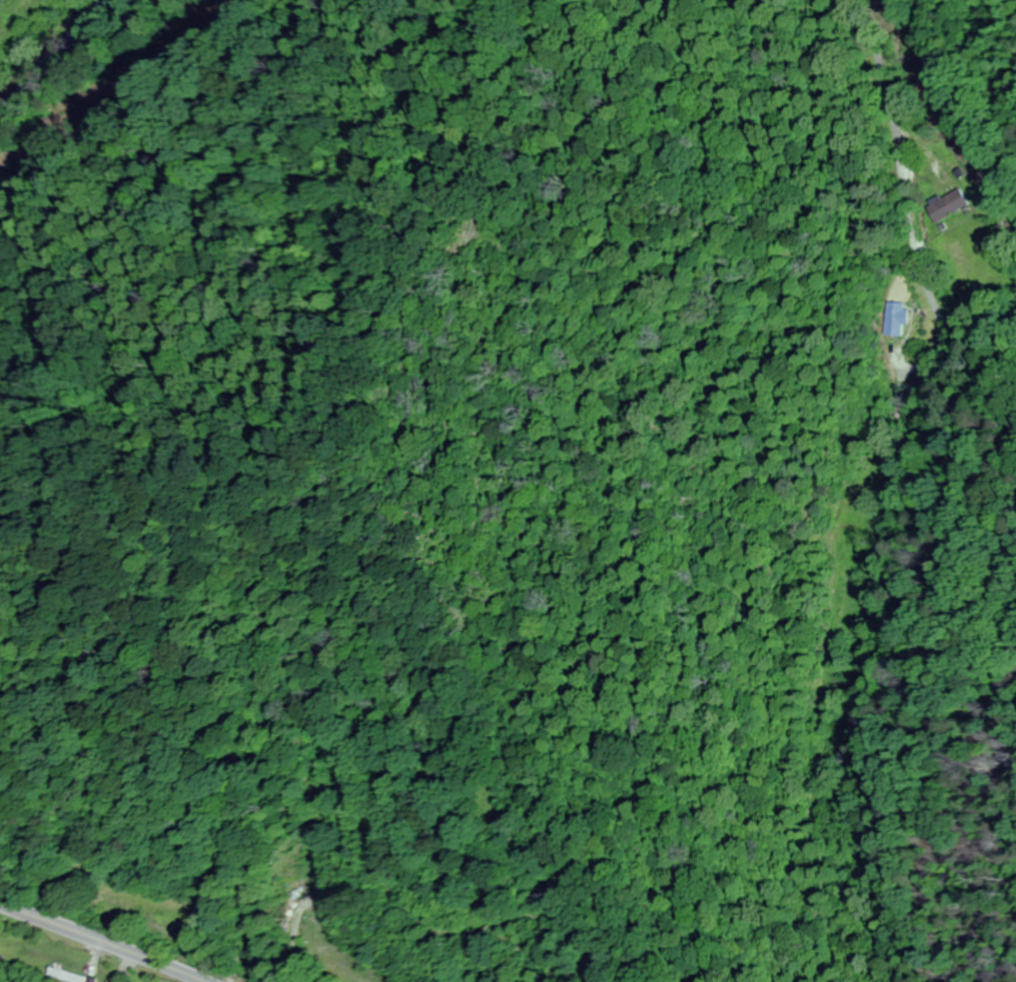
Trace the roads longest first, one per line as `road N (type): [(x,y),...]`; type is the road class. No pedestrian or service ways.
road 1 (residential): [(974,180),(961,175),(912,105),(888,94),(861,0)]
road 2 (residential): [(922,299),(888,94)]
road 3 (primary): [(175,981),(0,914)]
road 4 (primary): [(0,129),(123,0)]

